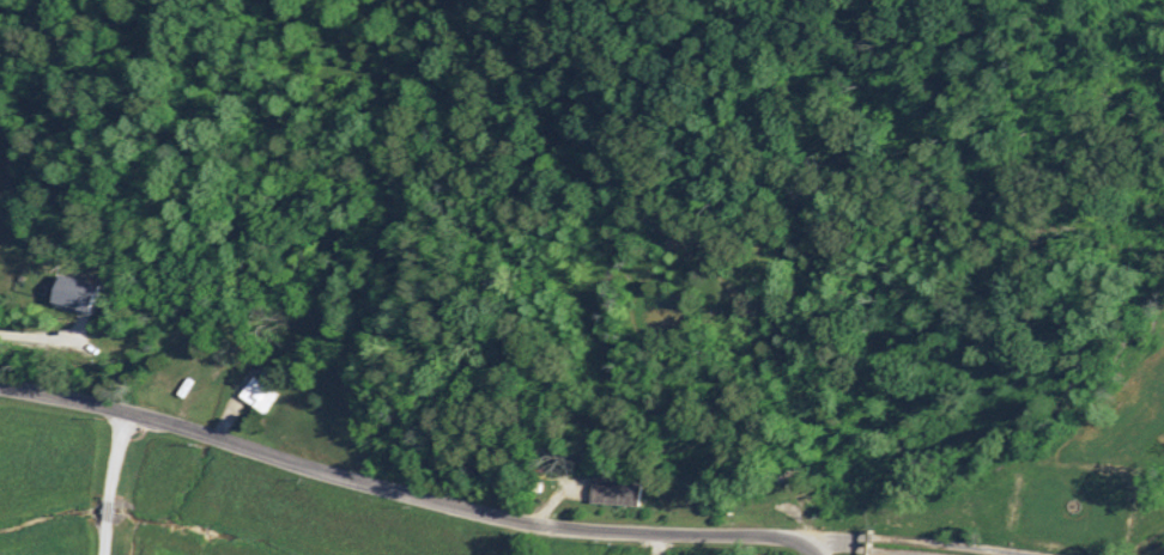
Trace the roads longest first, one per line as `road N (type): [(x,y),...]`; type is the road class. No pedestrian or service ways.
road 1 (residential): [(821,554),(807,543),(558,530),(463,511),(87,400),(0,386)]
road 2 (residential): [(819,550),(843,472),(848,382),(836,310),(786,246),(693,189),(649,118),(656,14)]
road 3 (residential): [(134,415),(117,466),(105,554)]

